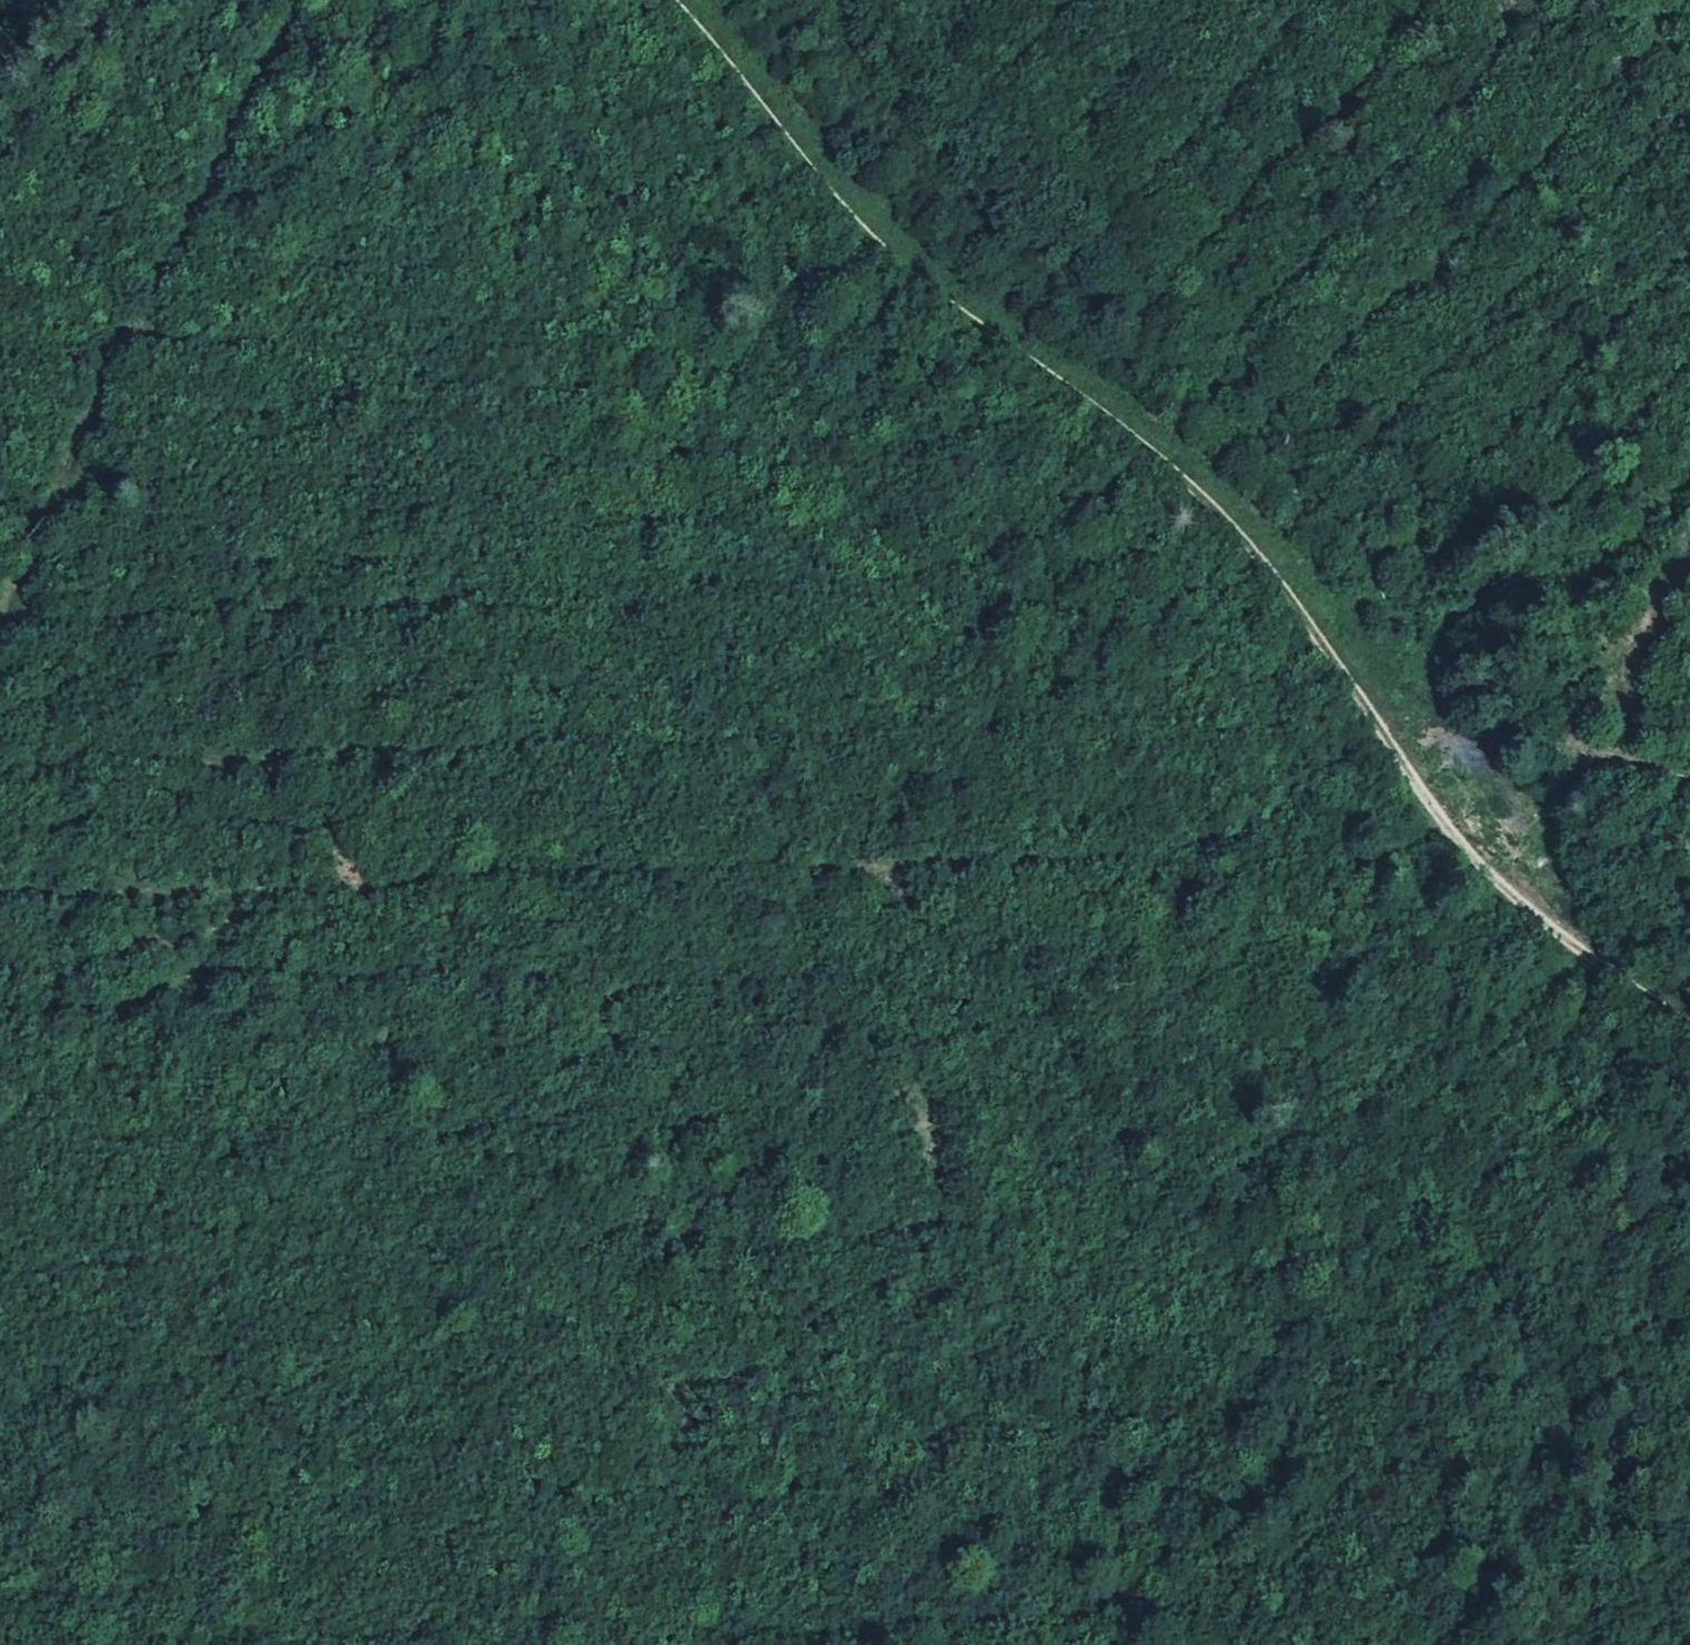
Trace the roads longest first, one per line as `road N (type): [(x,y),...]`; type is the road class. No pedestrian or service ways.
road 1 (track): [(684,0),(851,199),(1250,529),(1339,648),(1432,806),(1476,857),(1539,916),(1689,1020)]

